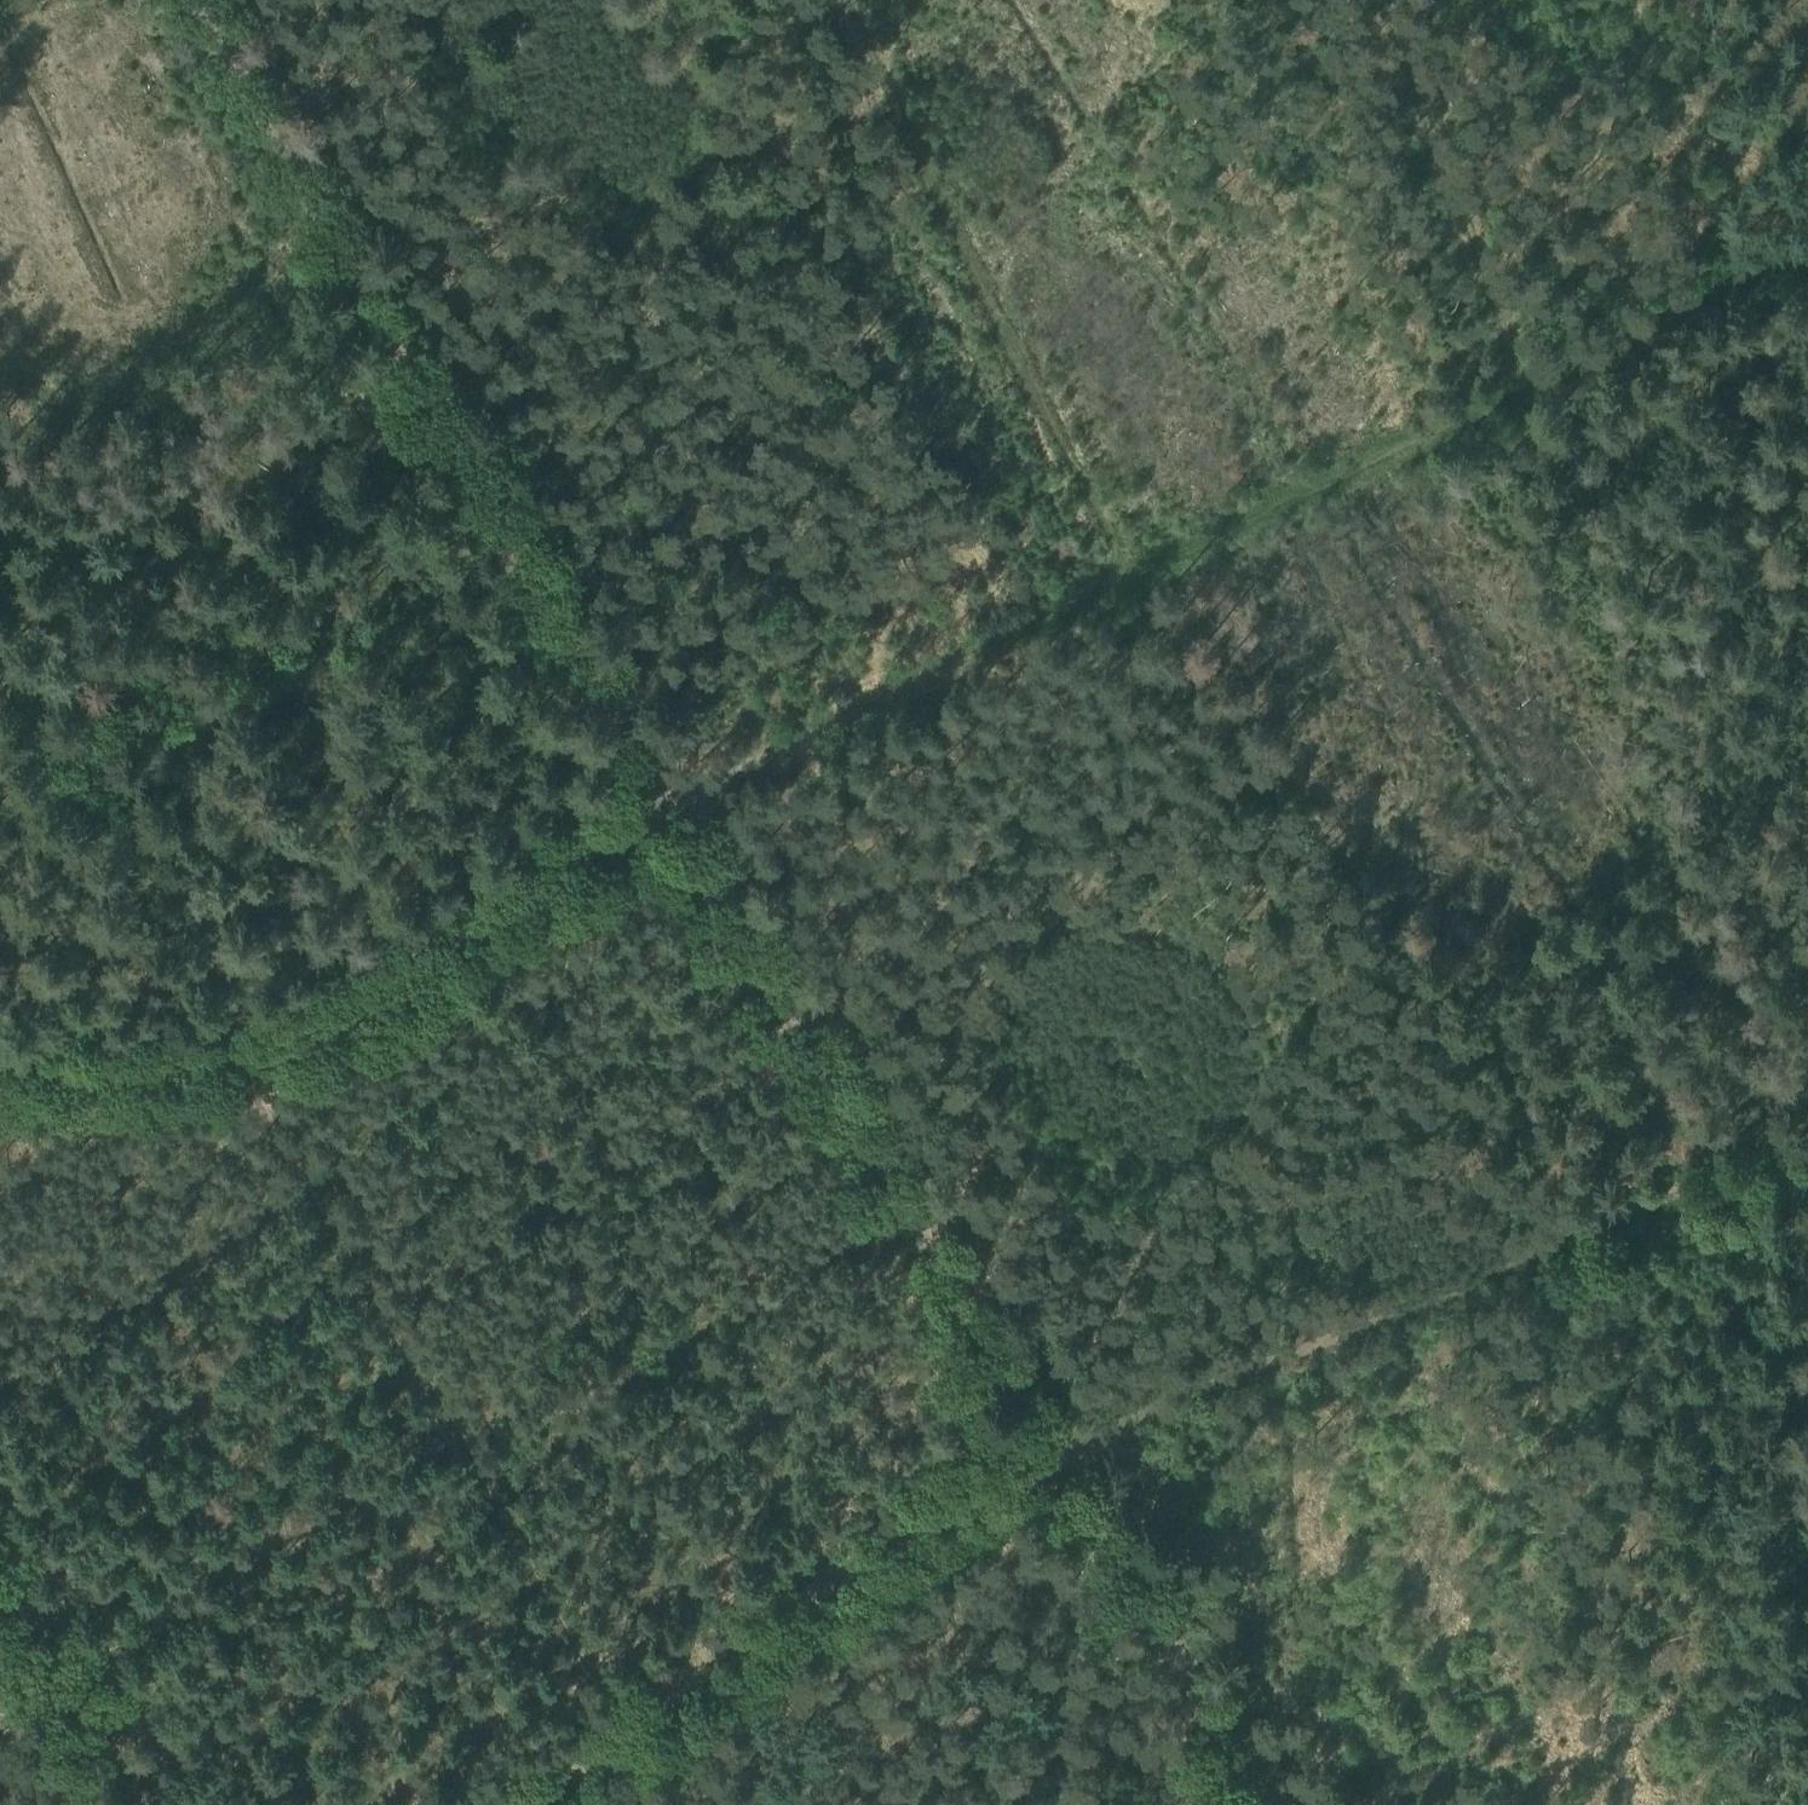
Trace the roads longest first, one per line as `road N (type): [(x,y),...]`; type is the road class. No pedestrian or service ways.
road 1 (track): [(667,800),(1273,1804)]
road 2 (track): [(190,0),(667,800)]
road 3 (track): [(1807,245),(1132,581)]
road 4 (track): [(1132,581),(844,0)]
road 5 (track): [(1132,581),(667,800)]
road 6 (track): [(1531,380),(1386,0)]

